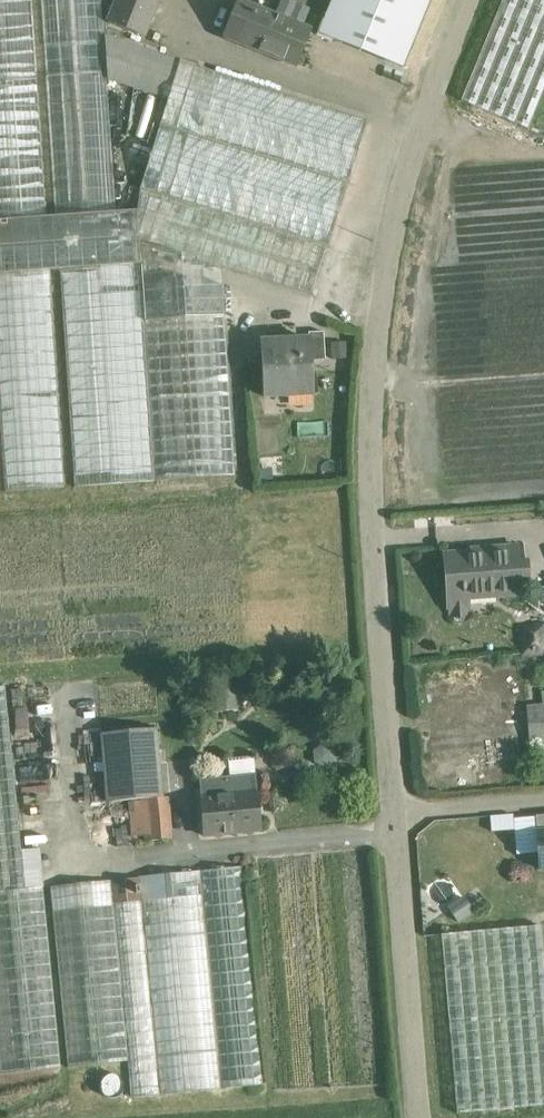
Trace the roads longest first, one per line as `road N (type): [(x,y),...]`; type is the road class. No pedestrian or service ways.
road 1 (residential): [(422,1117),(372,455),(375,336),(395,219),(470,0)]

